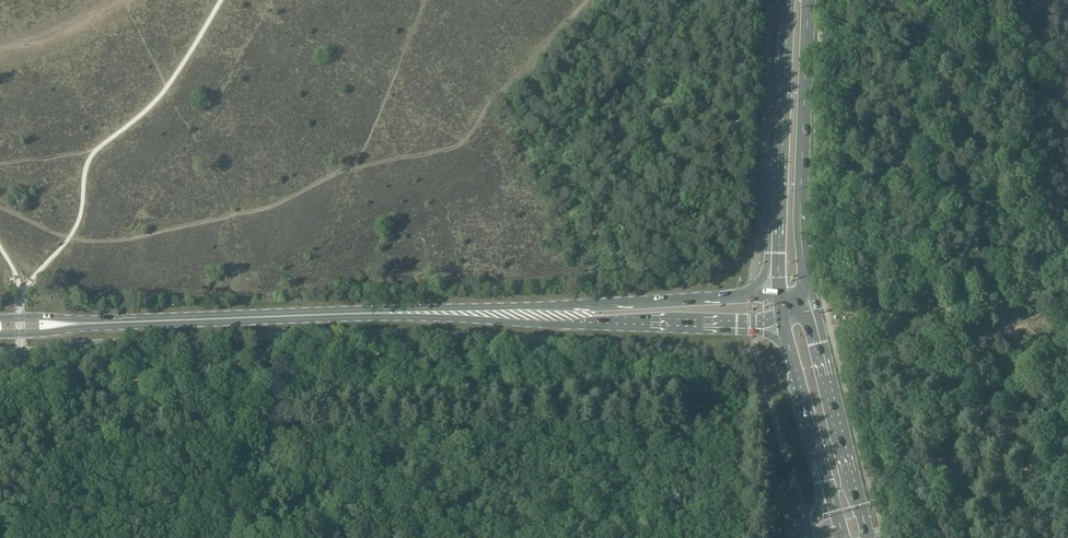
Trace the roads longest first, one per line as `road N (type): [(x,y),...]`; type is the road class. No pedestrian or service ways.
road 1 (primary): [(349,314),(785,330)]
road 2 (primary): [(780,294),(349,314)]
road 3 (primary): [(811,307),(801,238),(809,0)]
road 4 (primary): [(787,0),(780,294)]
road 5 (primary): [(91,323),(349,314)]
road 6 (track): [(1067,294),(817,331)]
road 7 (primary): [(861,511),(811,307)]
road 8 (primary): [(785,330),(837,516)]

